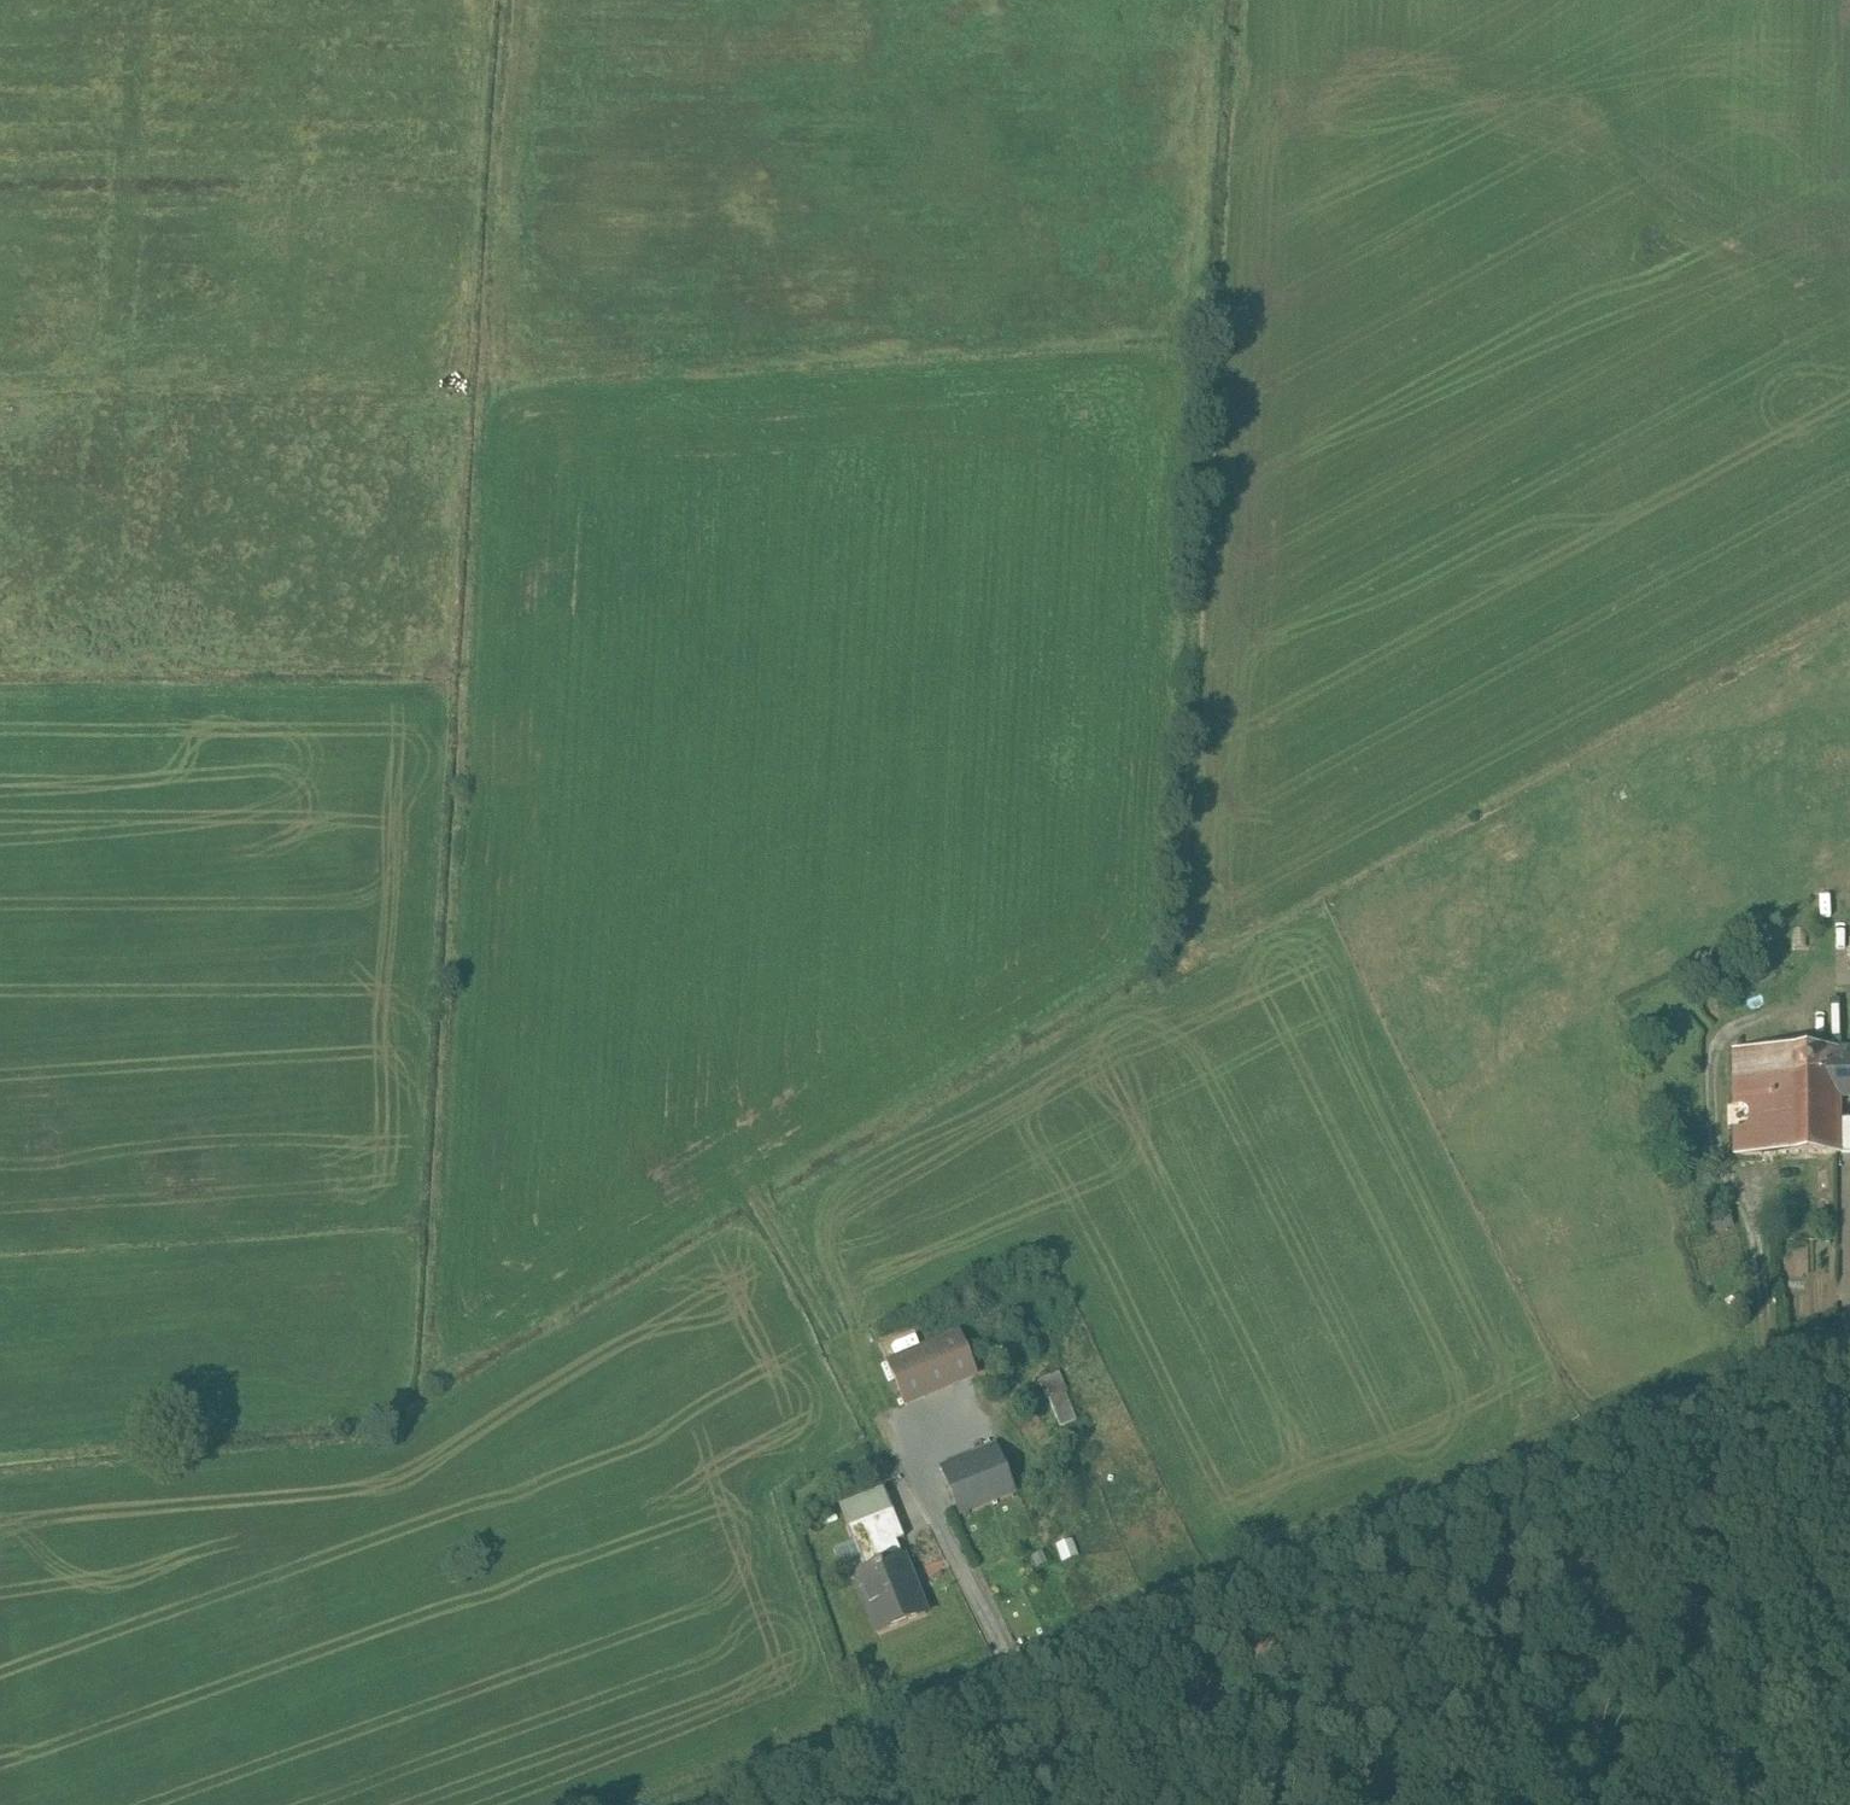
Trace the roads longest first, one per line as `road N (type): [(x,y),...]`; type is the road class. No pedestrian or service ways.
road 1 (unclassified): [(711,1804),(1849,1347)]

